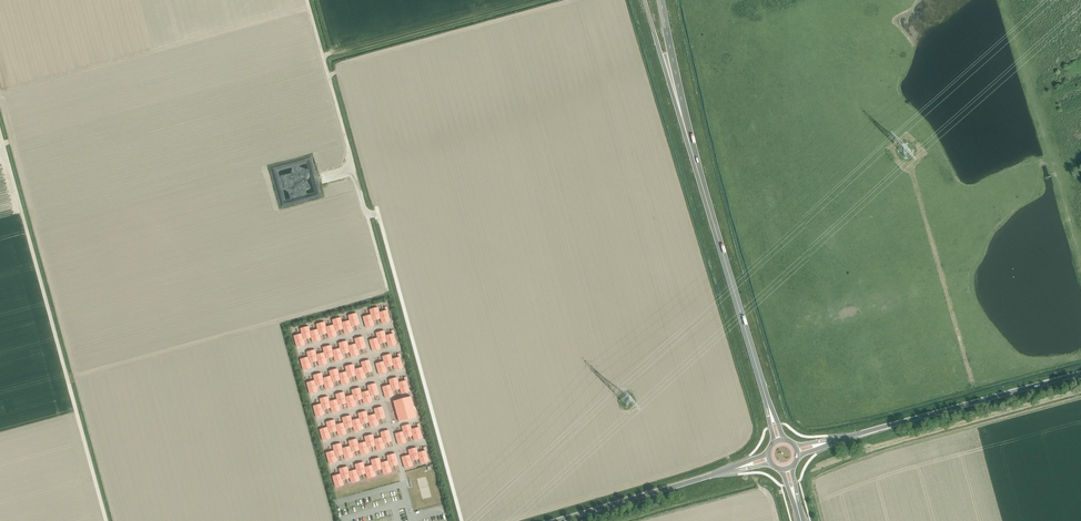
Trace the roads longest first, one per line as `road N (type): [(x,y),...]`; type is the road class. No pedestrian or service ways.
road 1 (track): [(388,290),(367,216),(378,213),(463,520)]
road 2 (motorway): [(763,389),(681,116)]
road 3 (tertiary): [(848,437),(1080,373)]
road 4 (track): [(367,216),(307,0)]
road 5 (unclassified): [(721,473),(560,520)]
road 6 (motorway): [(644,0),(681,116)]

